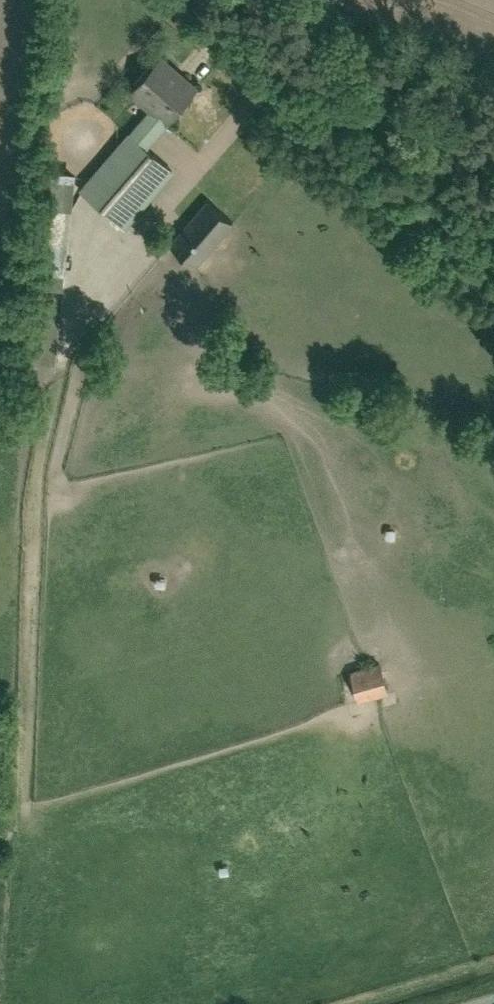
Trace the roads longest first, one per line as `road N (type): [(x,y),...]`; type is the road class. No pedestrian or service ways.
road 1 (unclassified): [(493,289),(157,0)]

